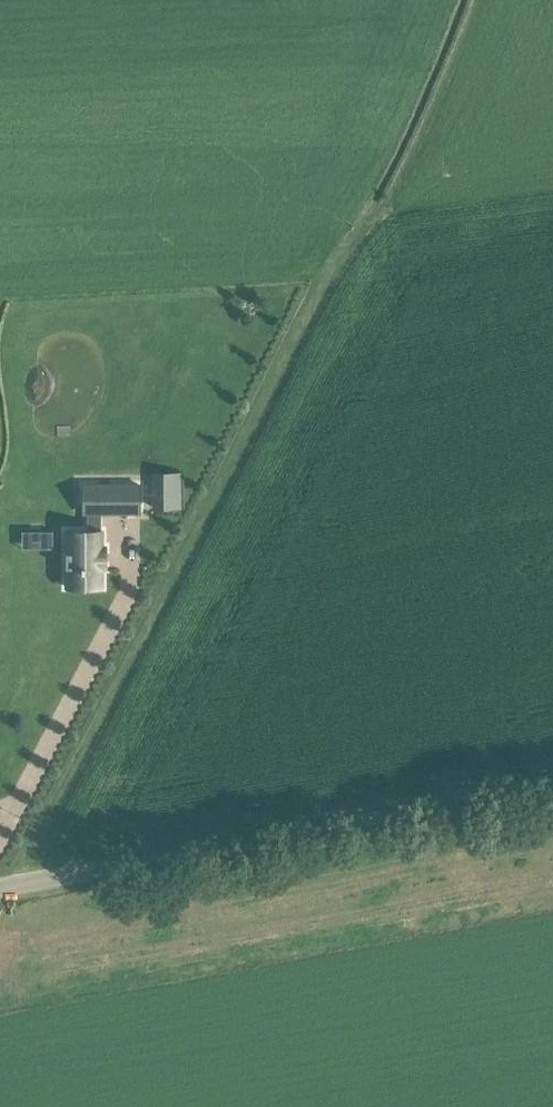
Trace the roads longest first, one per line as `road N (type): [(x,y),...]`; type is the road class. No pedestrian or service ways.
road 1 (unclassified): [(0,890),(552,785)]

